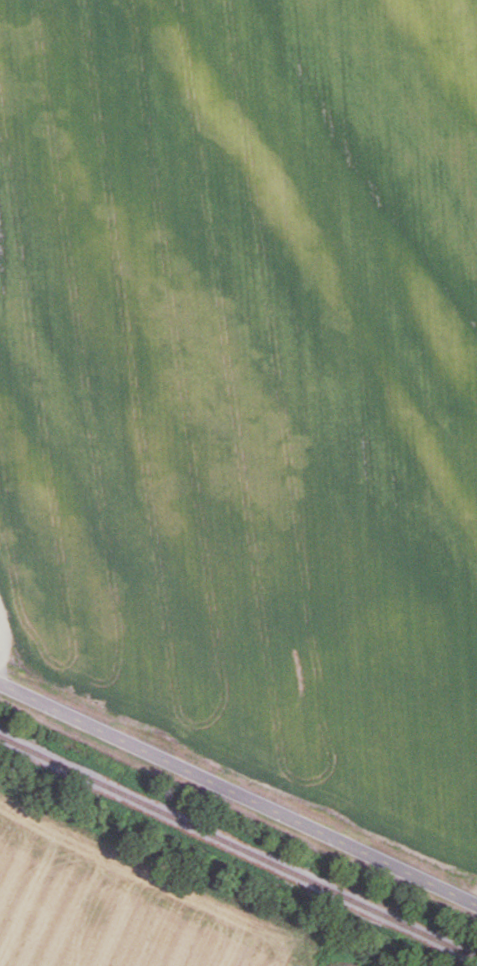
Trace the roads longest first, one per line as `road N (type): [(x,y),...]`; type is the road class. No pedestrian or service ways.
road 1 (primary): [(476,905),(0,684)]

